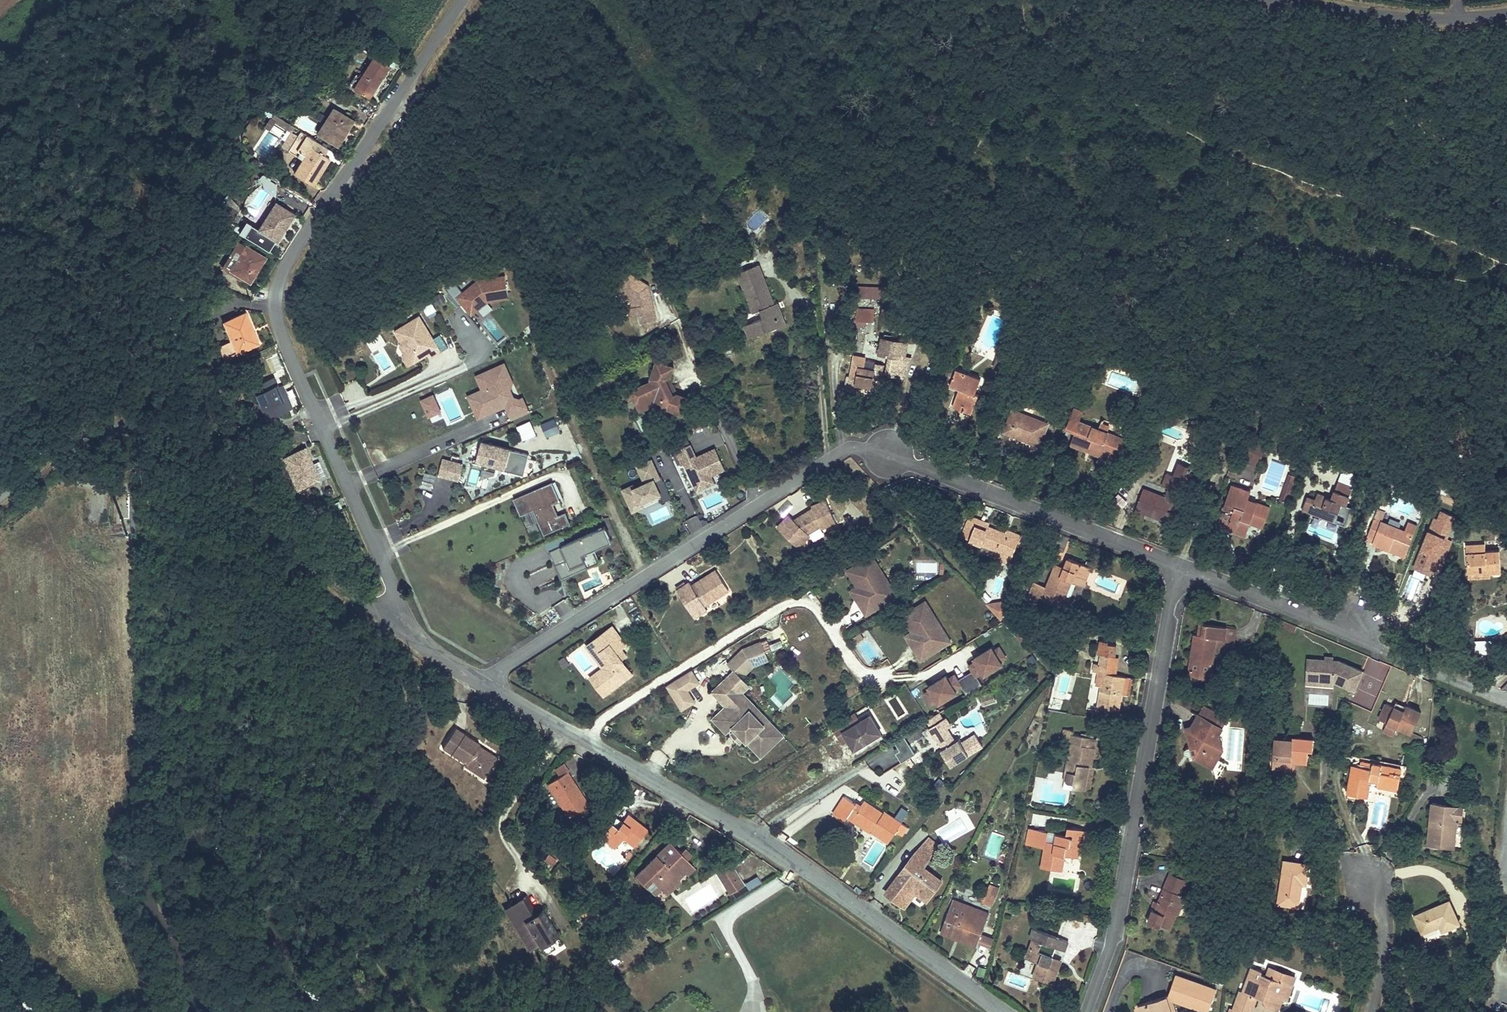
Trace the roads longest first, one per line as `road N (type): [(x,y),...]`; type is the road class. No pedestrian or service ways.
road 1 (residential): [(480,680),(842,450),(889,455),(1182,569)]
road 2 (residential): [(464,0),(283,269),(276,297),(279,324),(416,642)]
road 3 (residential): [(480,680),(865,909),(1003,1011)]
road 4 (unclassified): [(0,497),(89,441),(154,423),(201,441),(305,554),(381,624),(416,642)]
road 5 (residential): [(1182,569),(1113,936),(1086,1011)]
road 6 (residential): [(1182,569),(1506,701)]
road 7 (unclassified): [(1506,15),(1441,20),(1286,0)]
road 8 (residential): [(1371,883),(1385,949),(1371,1011)]
road 9 (track): [(110,489),(62,486),(0,534)]

